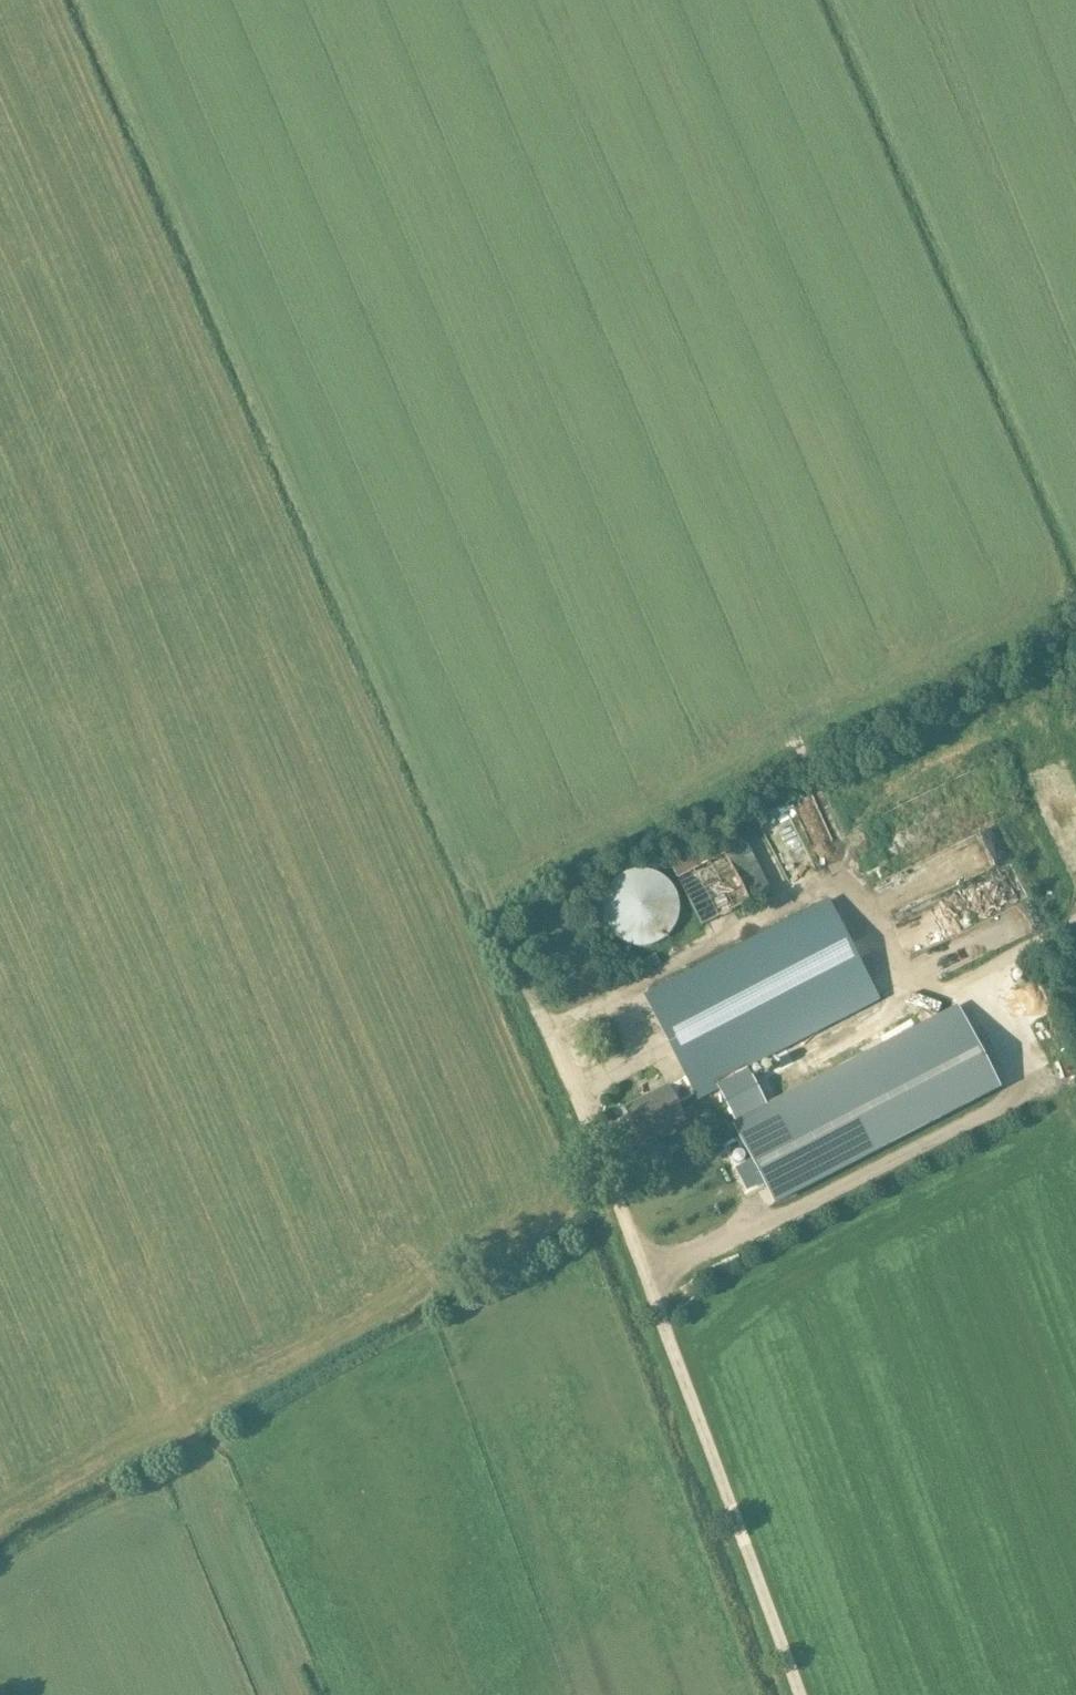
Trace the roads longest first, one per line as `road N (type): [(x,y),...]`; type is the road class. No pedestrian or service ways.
road 1 (track): [(549,1029),(457,835),(104,0)]
road 2 (track): [(641,982),(549,1029),(796,1694)]

